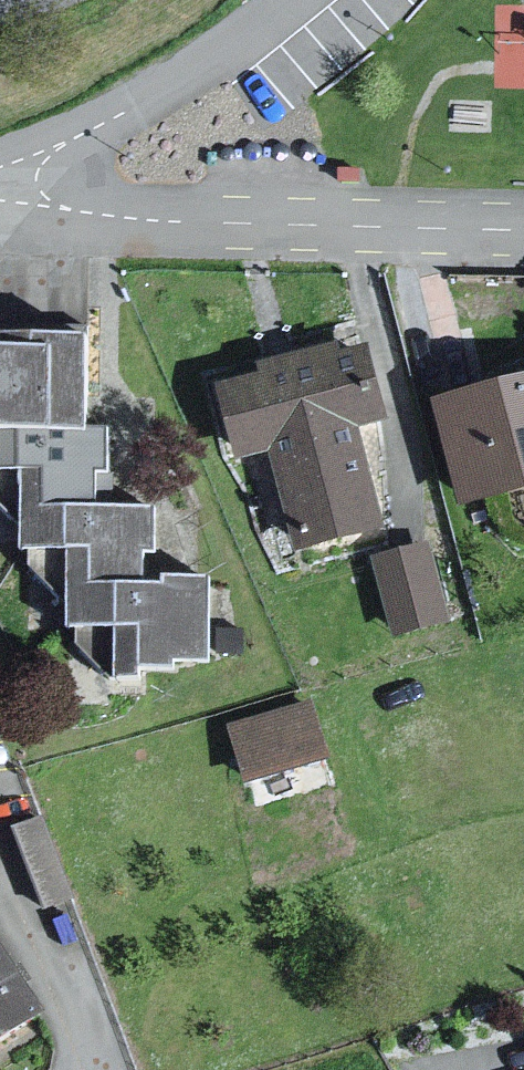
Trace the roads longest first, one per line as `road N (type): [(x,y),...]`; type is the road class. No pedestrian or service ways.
road 1 (residential): [(0,217),(523,233)]
road 2 (residential): [(285,0),(242,49),(0,202)]

